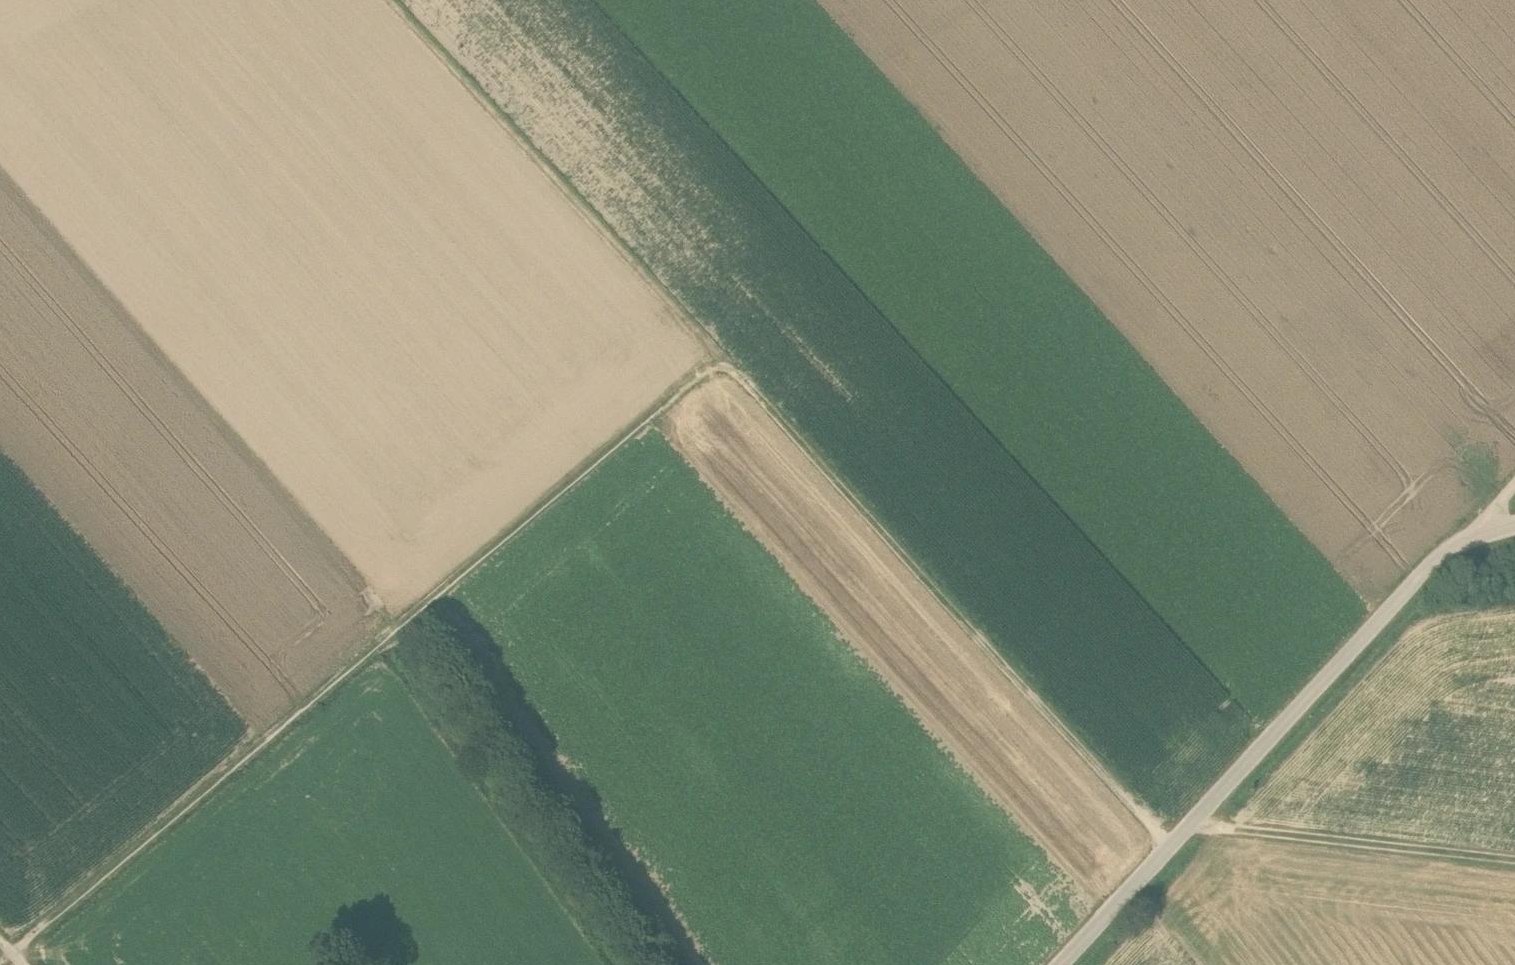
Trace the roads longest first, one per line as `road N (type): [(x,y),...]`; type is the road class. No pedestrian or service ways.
road 1 (track): [(1174,847),(760,391),(721,372),(8,964)]
road 2 (track): [(721,372),(386,0)]
road 3 (track): [(1207,826),(1514,861)]

